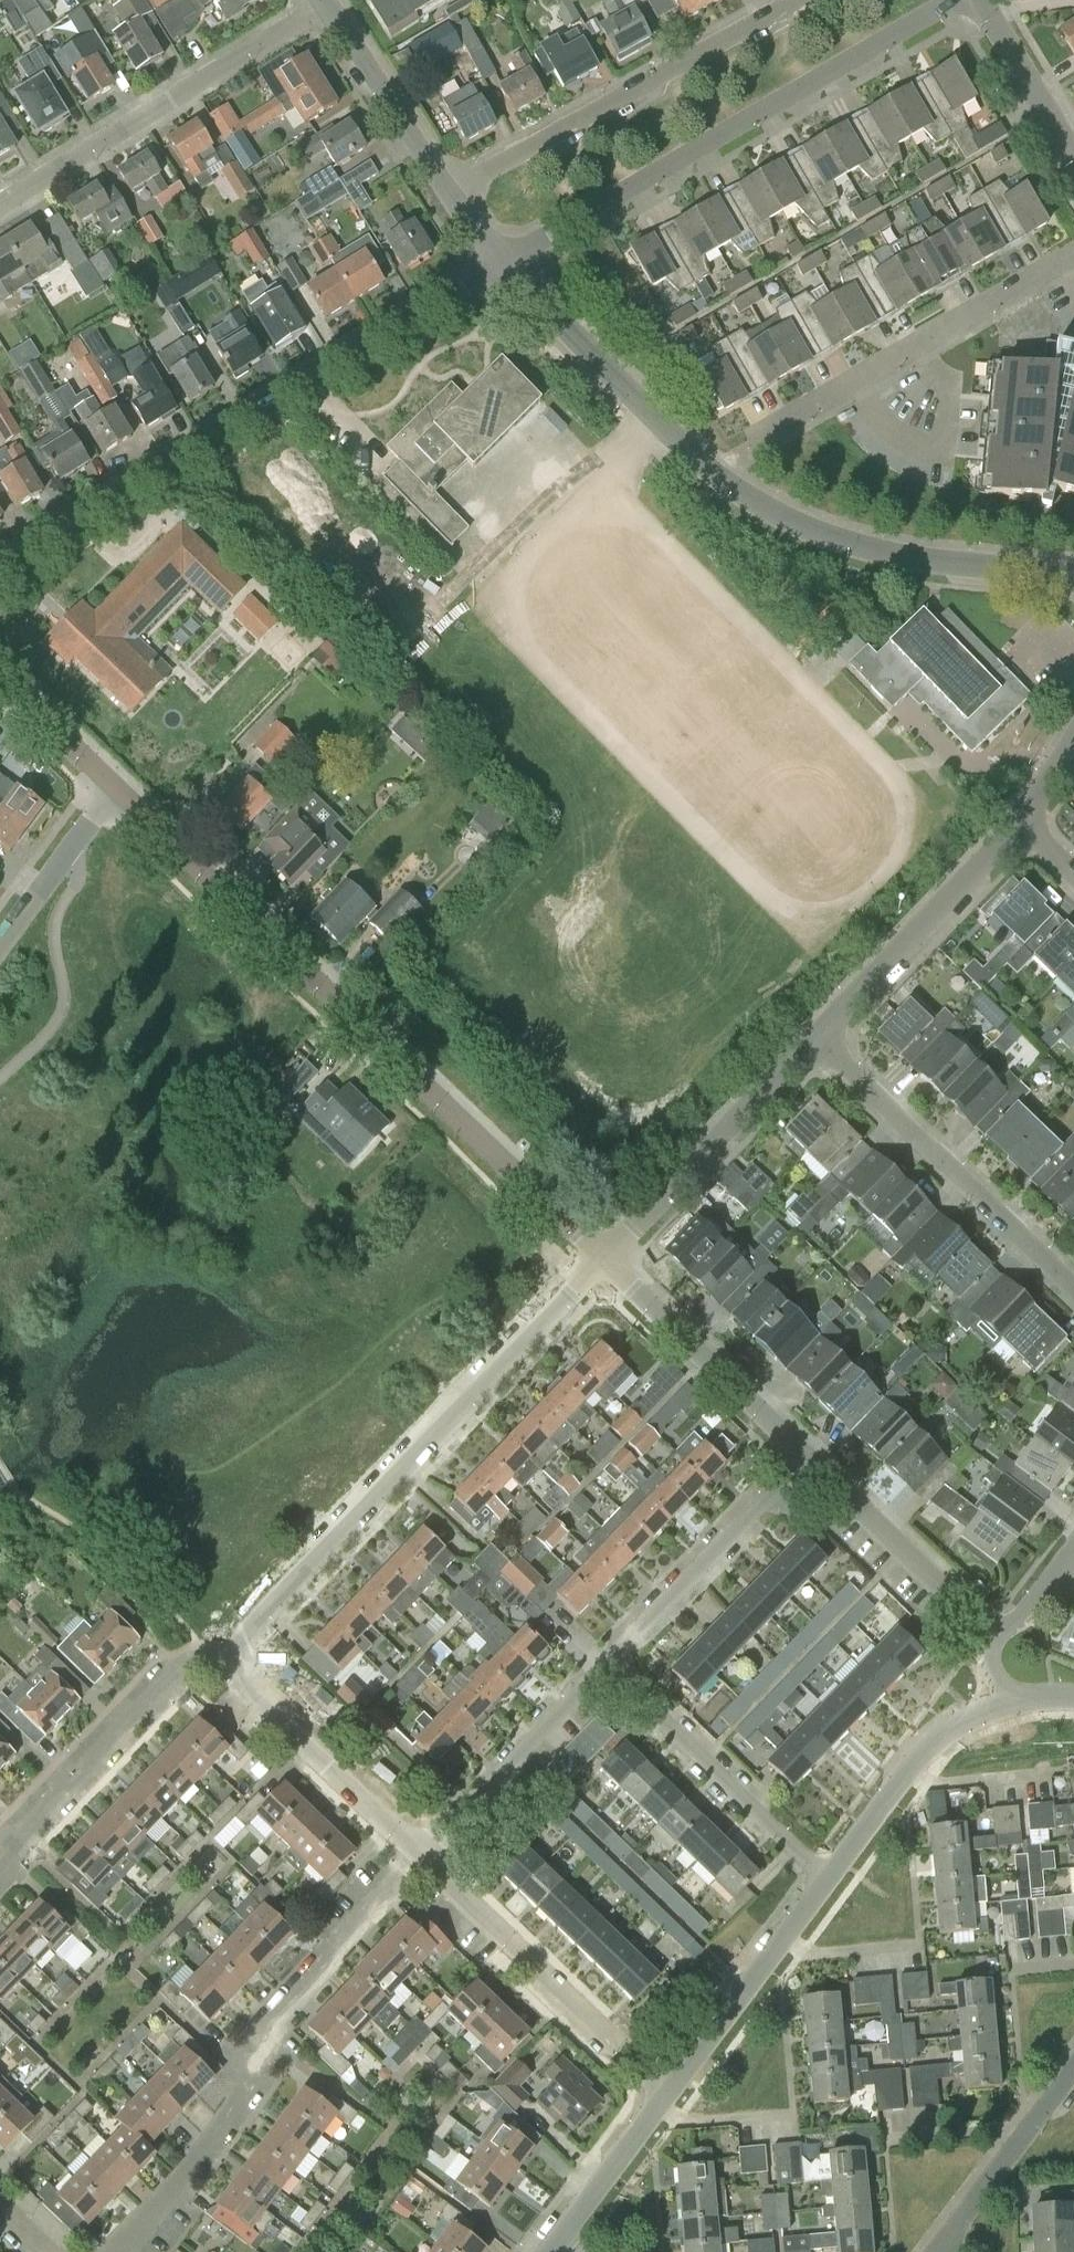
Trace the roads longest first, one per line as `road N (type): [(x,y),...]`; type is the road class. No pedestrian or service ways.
road 1 (unclassified): [(1073,578),(913,558),(788,526),(709,471),(497,262)]
road 2 (residential): [(605,1259),(117,788)]
road 3 (residential): [(0,569),(497,262)]
road 4 (residential): [(233,1661),(248,1628),(605,1259)]
road 5 (residential): [(497,262),(955,0)]
road 6 (residential): [(121,2251),(248,2093),(259,2038),(418,1860)]
road 7 (residential): [(803,0),(447,193)]
road 8 (residential): [(0,203),(332,3)]
road 9 (residential): [(1073,252),(747,447)]
road 10 (residential): [(1073,1287),(817,1039)]
road 11 (residential): [(667,2092),(418,1860)]
road 12 (residential): [(0,1880),(28,1824),(191,1660),(233,1661)]
road 13 (residential): [(827,1878),(607,1665)]
road 14 (residential): [(605,1259),(817,1039)]
road 15 (residential): [(817,1039),(1019,824)]
road 16 (residential): [(607,1665),(806,1456)]
road 17 (residential): [(806,1456),(605,1259)]
road 18 (residential): [(418,1860),(237,1682),(233,1661)]
road 19 (residential): [(418,1860),(607,1665)]
road 20 (unclassified): [(667,2092),(827,1878)]
road 21 (residential): [(992,1637),(806,1456)]
road 22 (unclassified): [(827,1878),(922,1755),(997,1707)]
road 23 (residential): [(942,2251),(1073,2068)]
road 24 (unclassified): [(447,193),(332,3)]
road 25 (residential): [(0,948),(117,788)]
road 26 (unclassified): [(557,2245),(667,2092)]
road 27 (residential): [(1073,159),(977,0)]
road 28 (residential): [(117,788),(0,673)]
road 29 (residential): [(992,1637),(1024,1617),(1073,1551)]

